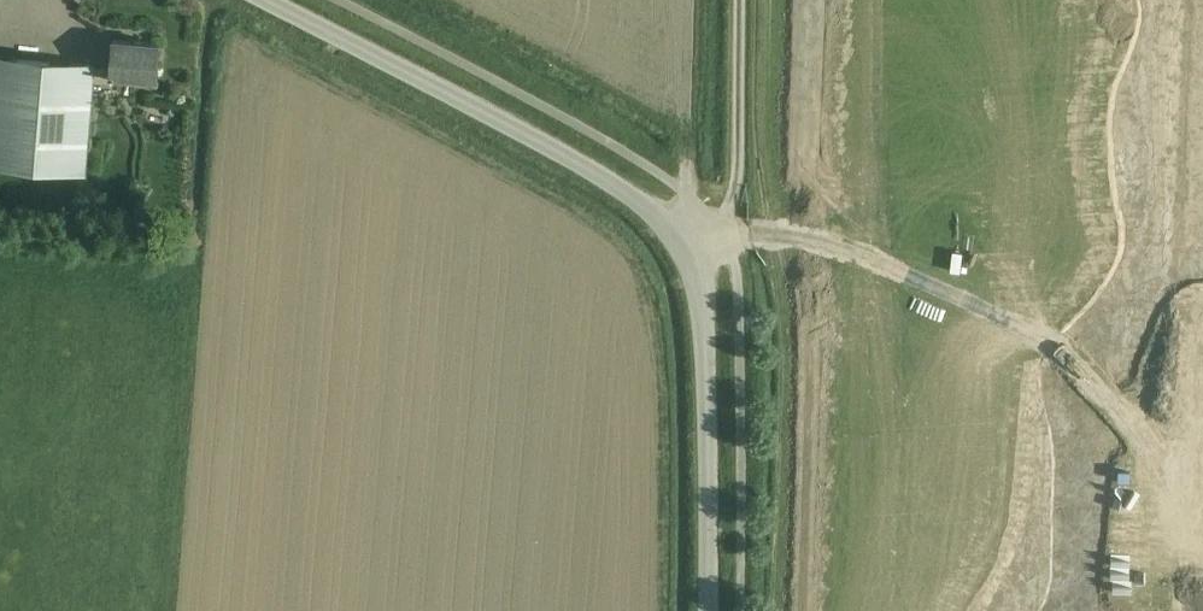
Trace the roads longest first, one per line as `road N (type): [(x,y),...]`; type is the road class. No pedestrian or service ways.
road 1 (unclassified): [(683,258),(657,221),(599,176),(267,0)]
road 2 (unclassified): [(707,610),(704,345),(683,258)]
road 3 (track): [(732,242),(743,197),(744,0)]

